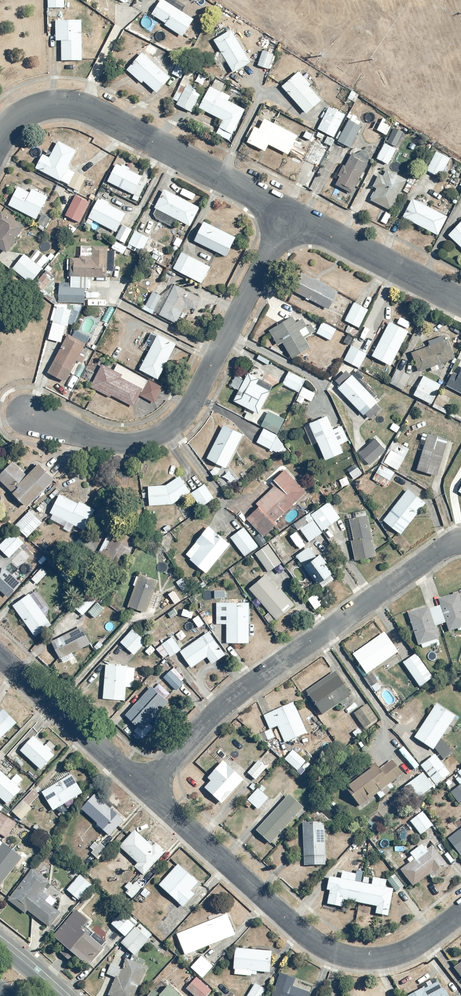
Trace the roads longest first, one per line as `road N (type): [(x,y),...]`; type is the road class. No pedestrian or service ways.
road 1 (residential): [(145,790),(234,693),(460,541)]
road 2 (residential): [(31,411),(122,443),(165,430),(194,398),(288,214)]
road 3 (residential): [(145,790),(326,948),(361,957),(396,953),(460,912)]
road 4 (residential): [(0,137),(26,113),(86,108),(288,214)]
road 5 (residential): [(0,657),(145,790)]
road 6 (residential): [(288,214),(460,301)]

